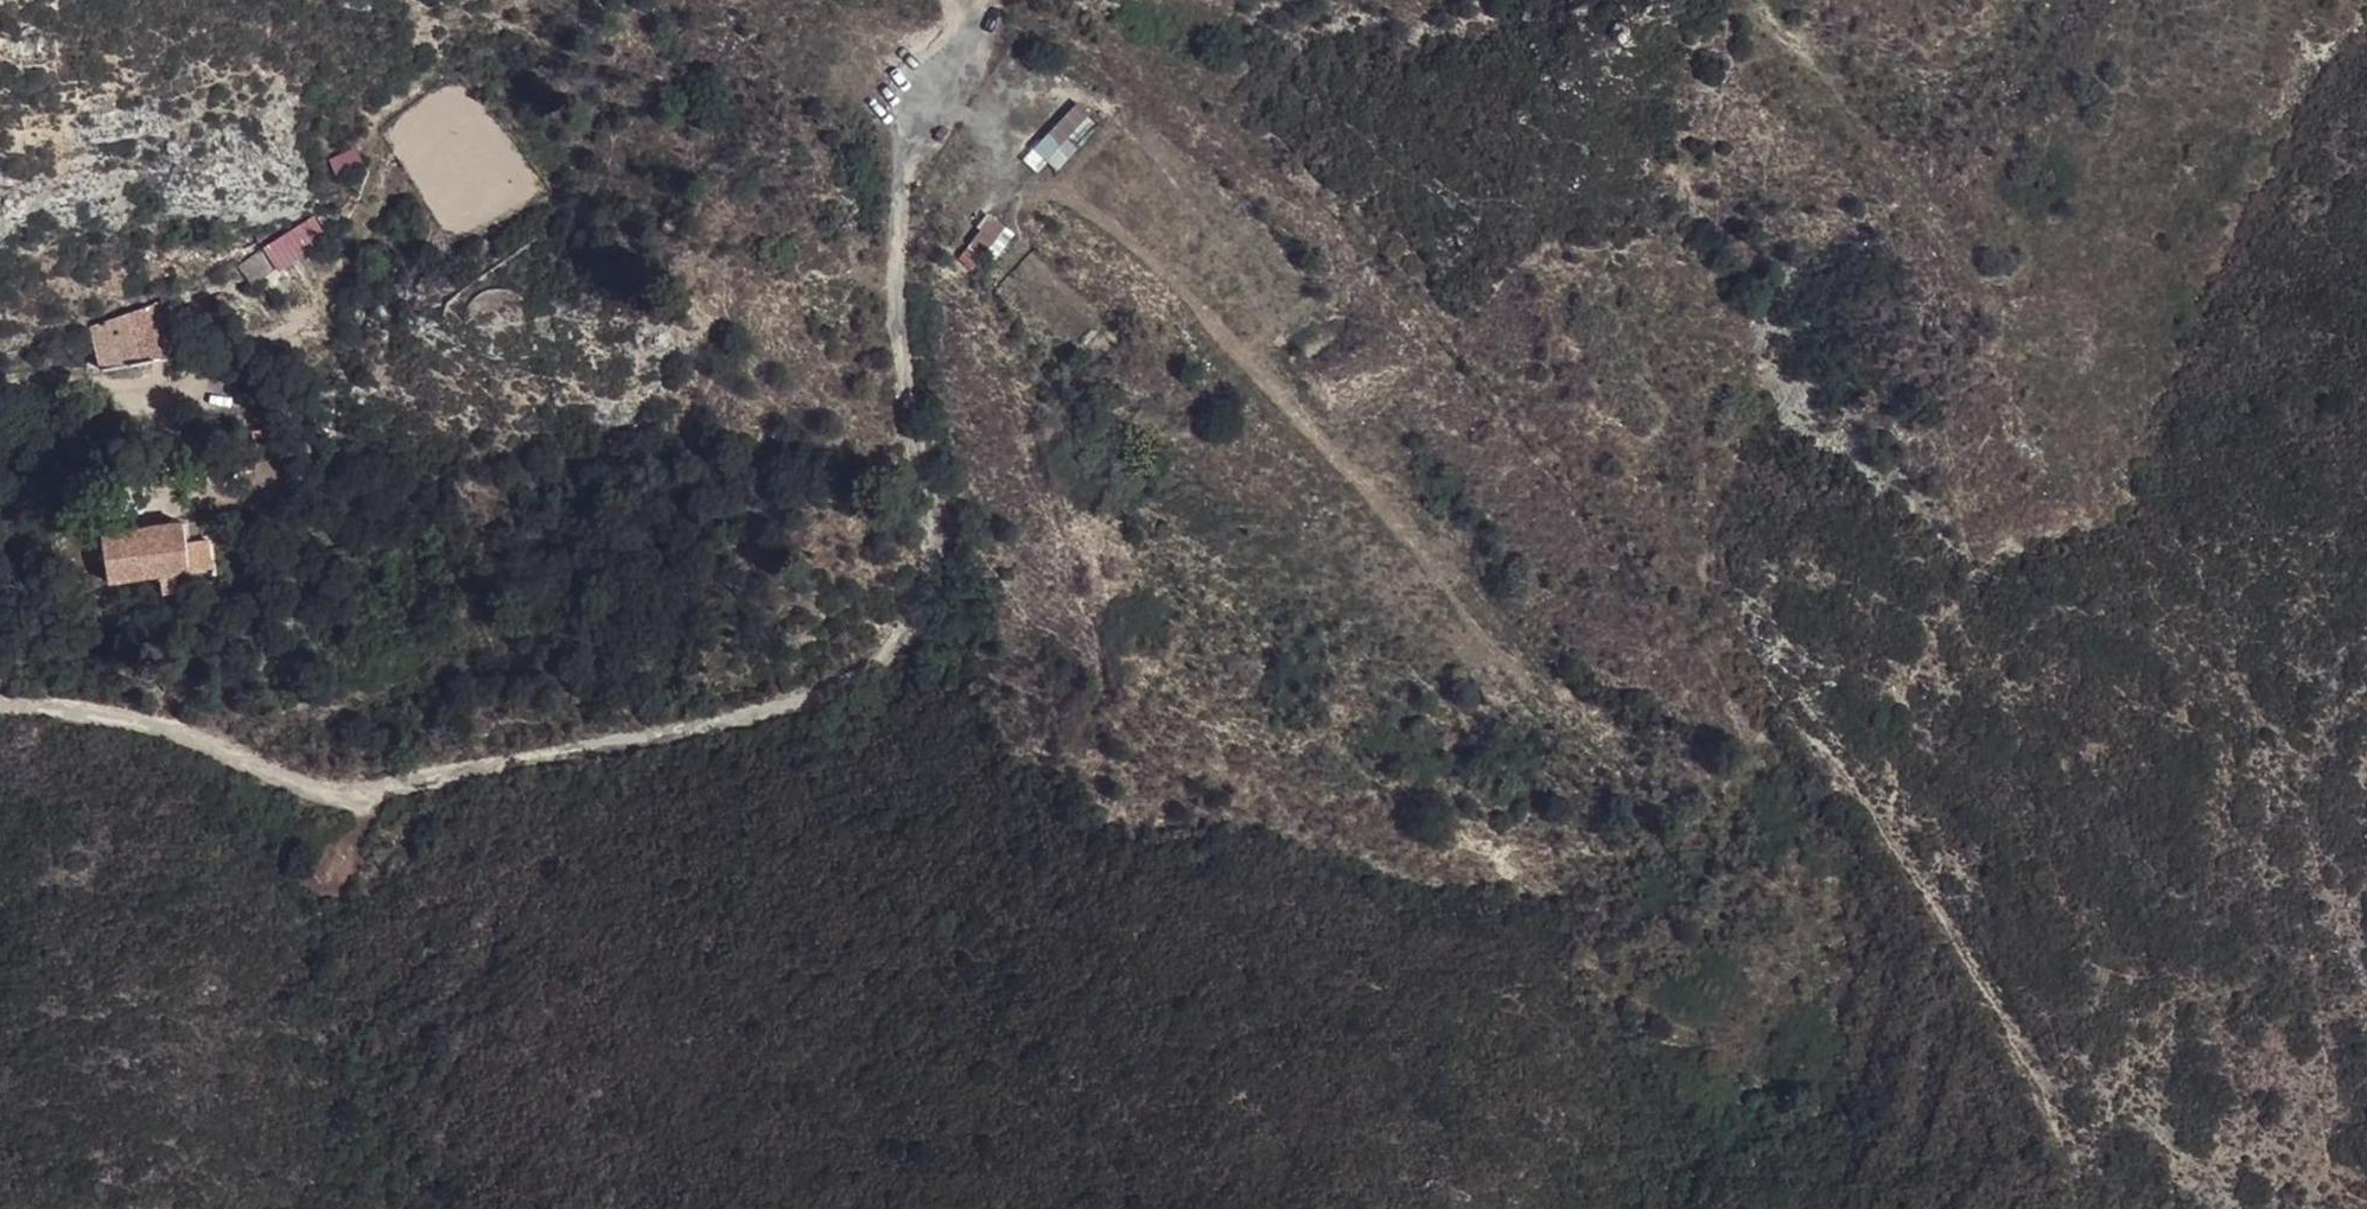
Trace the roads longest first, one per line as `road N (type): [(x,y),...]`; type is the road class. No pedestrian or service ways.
road 1 (track): [(905,138),(896,306),(932,529),(930,579),(913,625),(868,670),(811,703),(708,730),(400,787),(321,789),(171,733),(0,709)]
road 2 (track): [(1758,0),(1835,106),(1891,158),(1929,232),(2021,329),(2059,334),(2095,317)]
road 3 (track): [(0,381),(151,375)]

